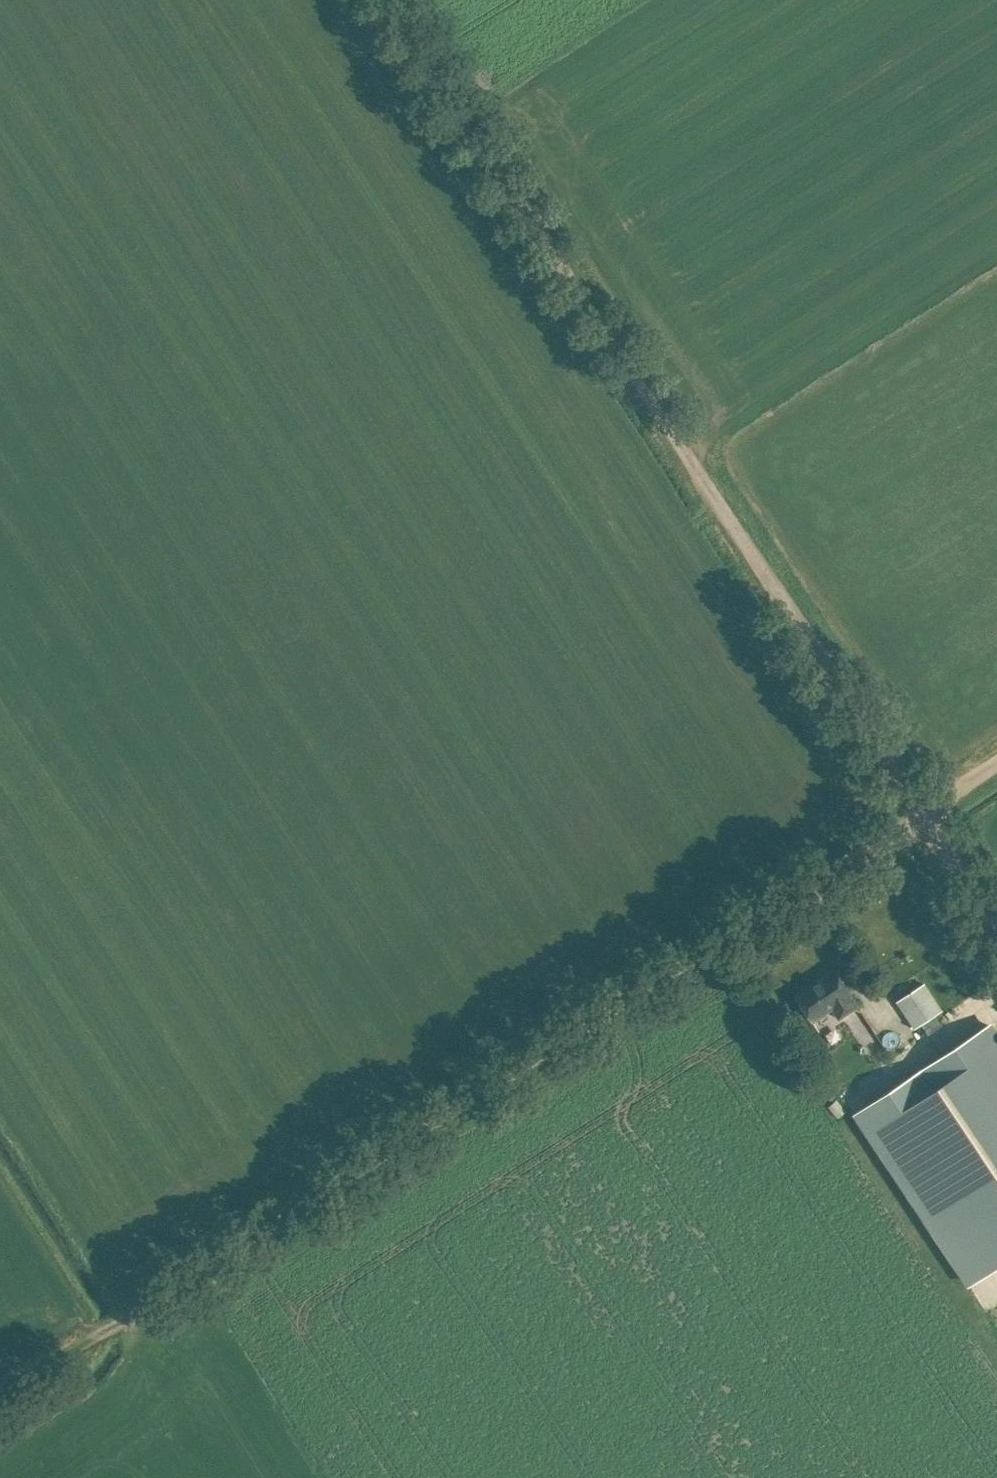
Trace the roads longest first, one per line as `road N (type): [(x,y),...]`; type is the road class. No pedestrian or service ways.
road 1 (track): [(0,1395),(914,818)]
road 2 (track): [(914,818),(385,0)]
road 3 (track): [(996,943),(914,818)]

